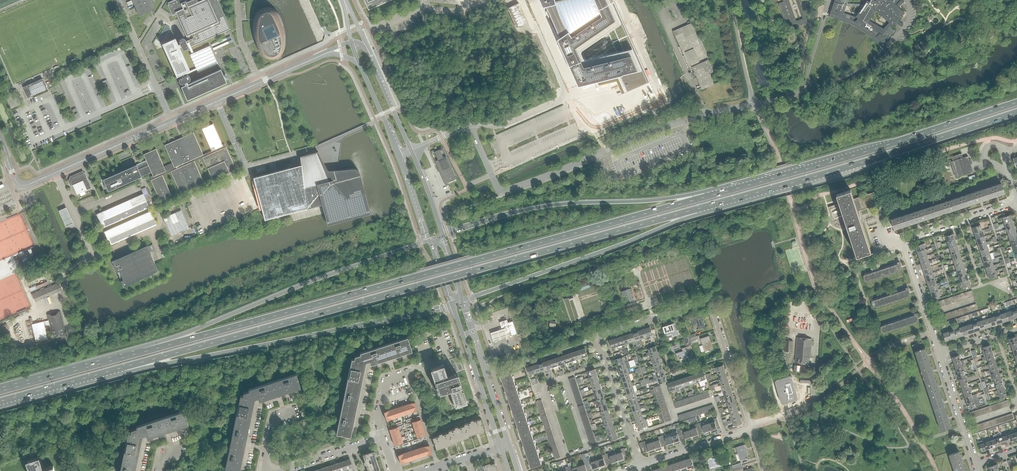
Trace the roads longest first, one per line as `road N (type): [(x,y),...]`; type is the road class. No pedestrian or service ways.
road 1 (trunk): [(126,367),(697,209)]
road 2 (trunk): [(705,197),(144,352)]
road 3 (unclassified): [(469,125),(499,192),(660,127),(754,104),(731,0)]
road 4 (trunk): [(697,209),(1016,112)]
road 5 (trunk): [(126,367),(451,304)]
road 6 (trunk): [(1016,102),(705,197)]
road 7 (trunk): [(429,240),(144,352)]
road 8 (tertiary): [(54,173),(318,56)]
road 9 (trunk): [(705,197),(552,205),(443,235)]
road 10 (trunk): [(462,300),(697,209)]
road 11 (residential): [(639,465),(600,338),(699,301)]
road 12 (tertiary): [(411,150),(362,44),(318,56)]
road 13 (secondary): [(508,444),(462,300)]
road 14 (secondary): [(451,304),(500,446)]
road 15 (trunk): [(144,352),(0,391)]
road 16 (residential): [(751,429),(711,304),(699,301)]
road 17 (tertiary): [(318,56),(360,65),(399,155)]
road 18 (trunk): [(0,401),(126,367)]
road 19 (residential): [(383,438),(377,415),(384,382),(448,357)]
road 20 (residential): [(903,242),(1016,203)]

